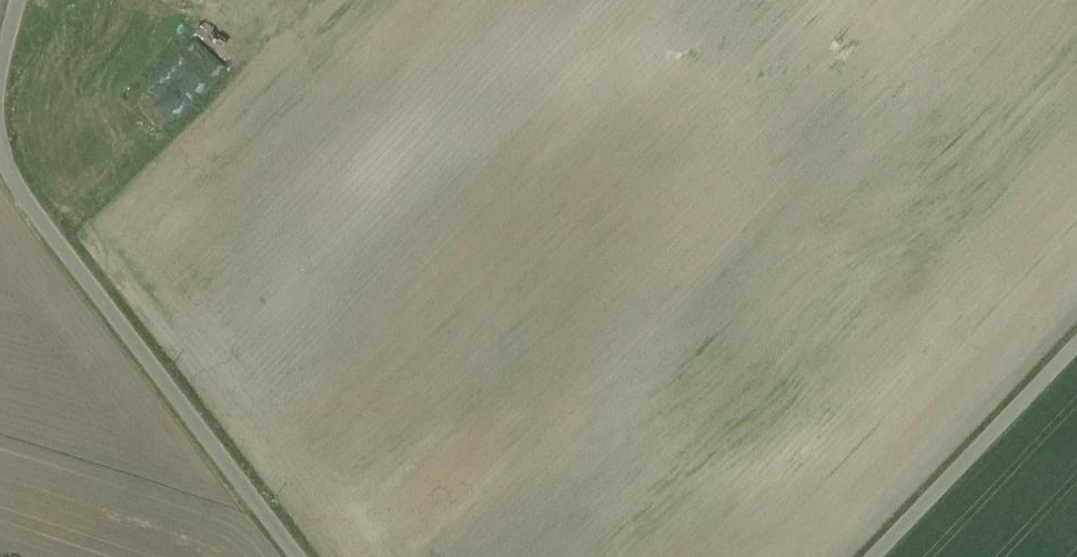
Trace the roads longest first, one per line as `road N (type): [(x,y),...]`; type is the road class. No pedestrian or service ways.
road 1 (unclassified): [(295,556),(24,191),(0,145)]
road 2 (unclassified): [(876,556),(1076,348)]

